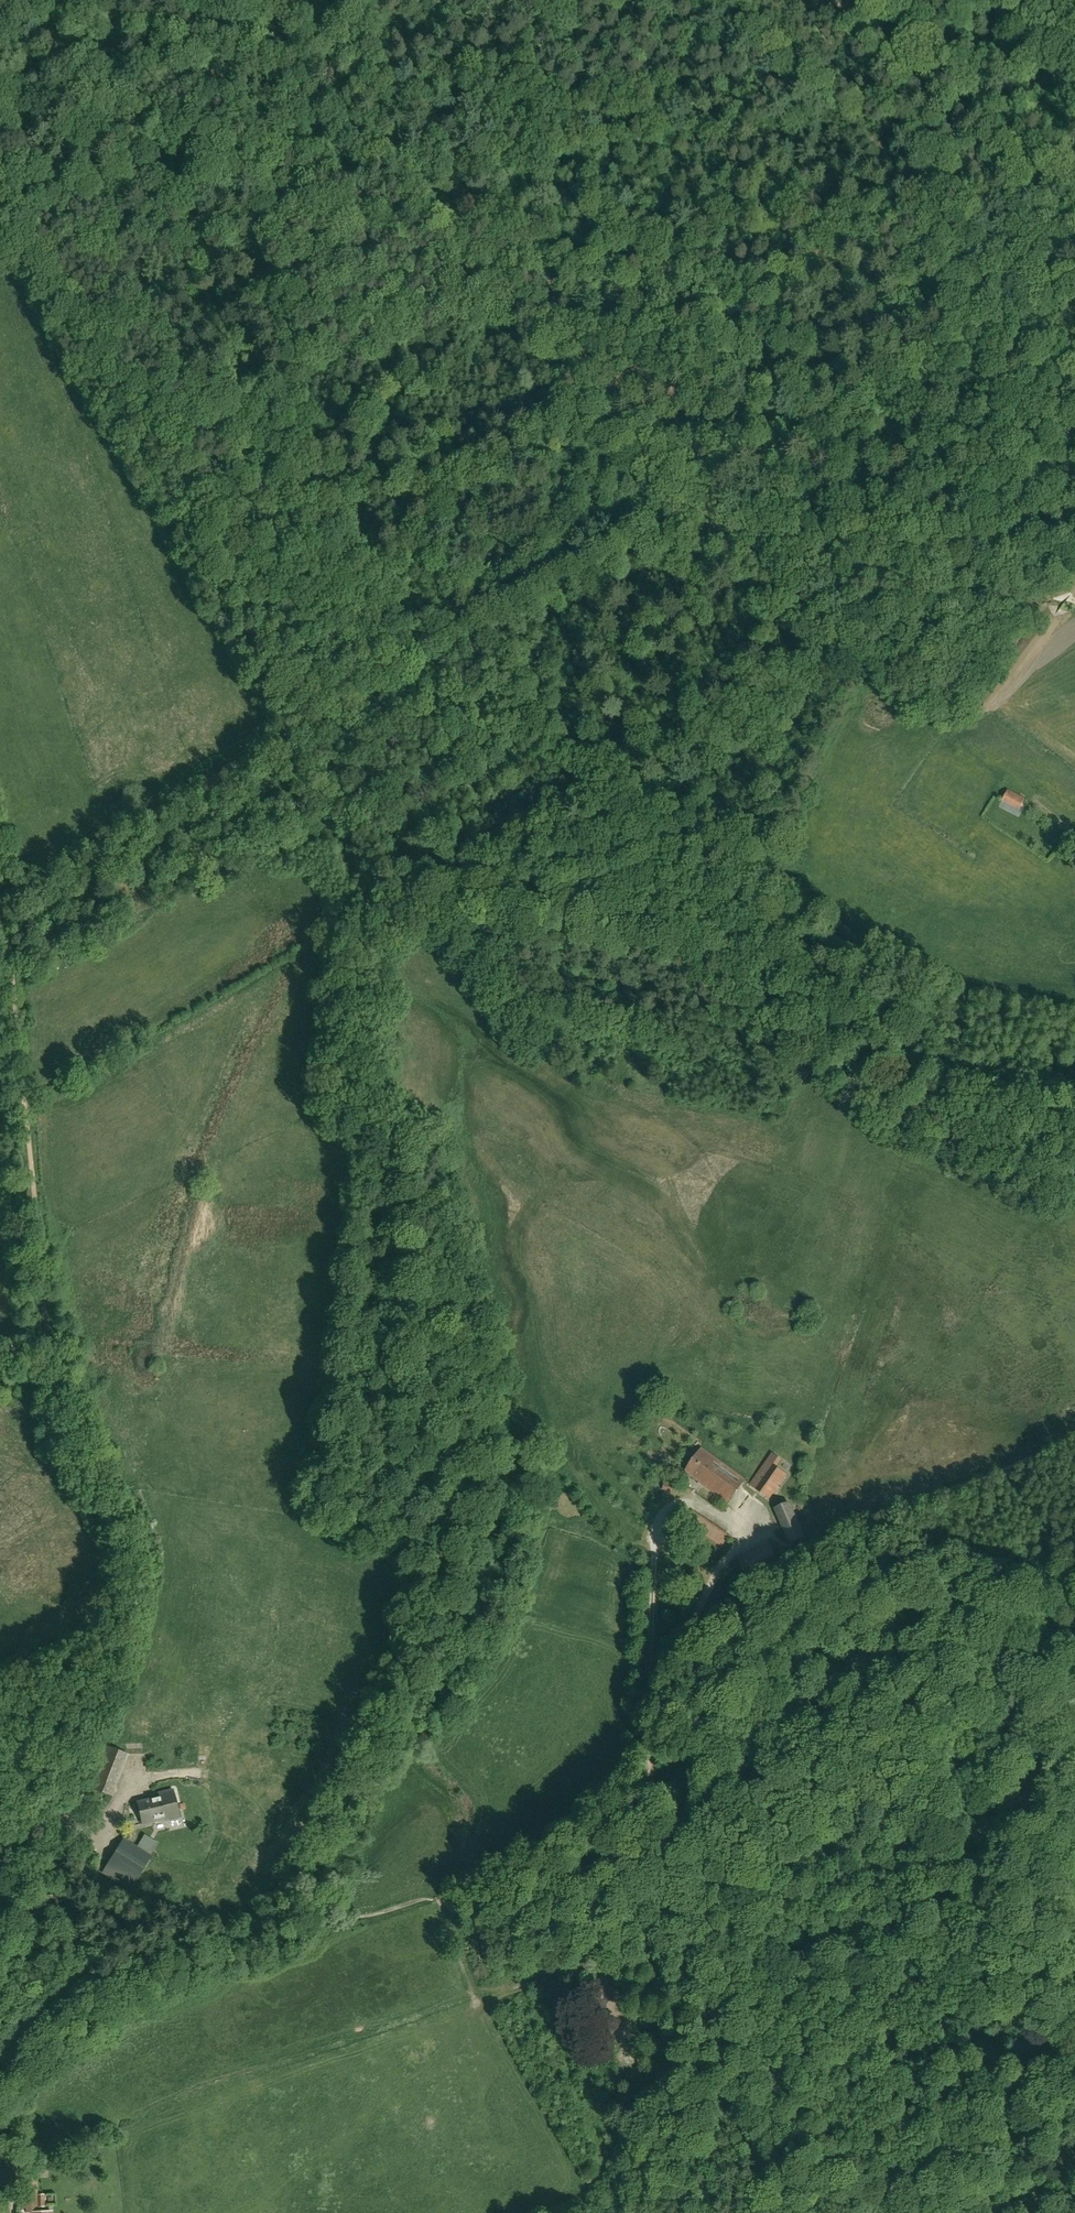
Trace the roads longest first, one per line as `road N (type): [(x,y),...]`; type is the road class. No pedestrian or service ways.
road 1 (track): [(70,1822),(138,1633),(144,1545),(53,1331),(7,894)]
road 2 (unclassified): [(0,900),(294,737)]
road 3 (track): [(696,1954),(599,1966),(635,2069),(726,2058)]
road 4 (unclassified): [(0,1983),(70,1822),(0,1773)]
road 5 (track): [(599,1966),(481,1989)]

